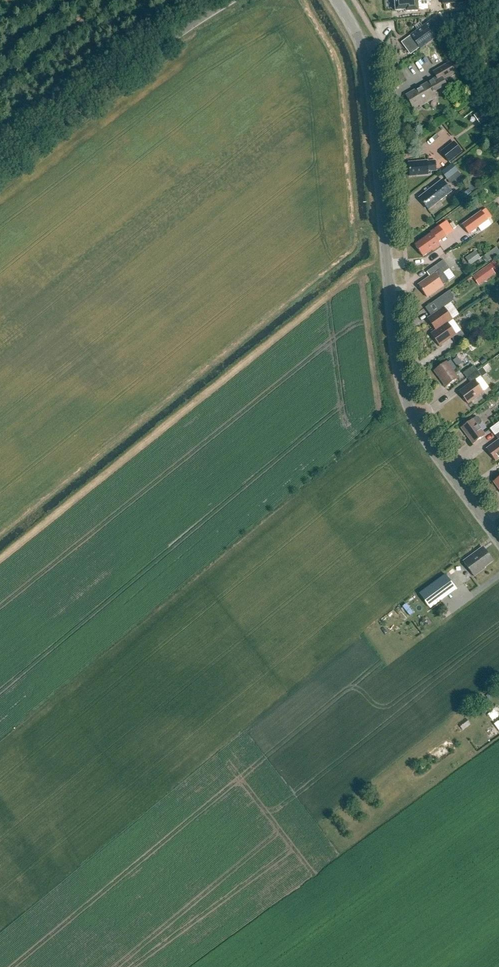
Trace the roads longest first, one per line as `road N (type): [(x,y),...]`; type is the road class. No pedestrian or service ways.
road 1 (tertiary): [(498,538),(410,413),(394,339),(366,53),(336,0)]
road 2 (tertiary): [(0,166),(229,0)]

